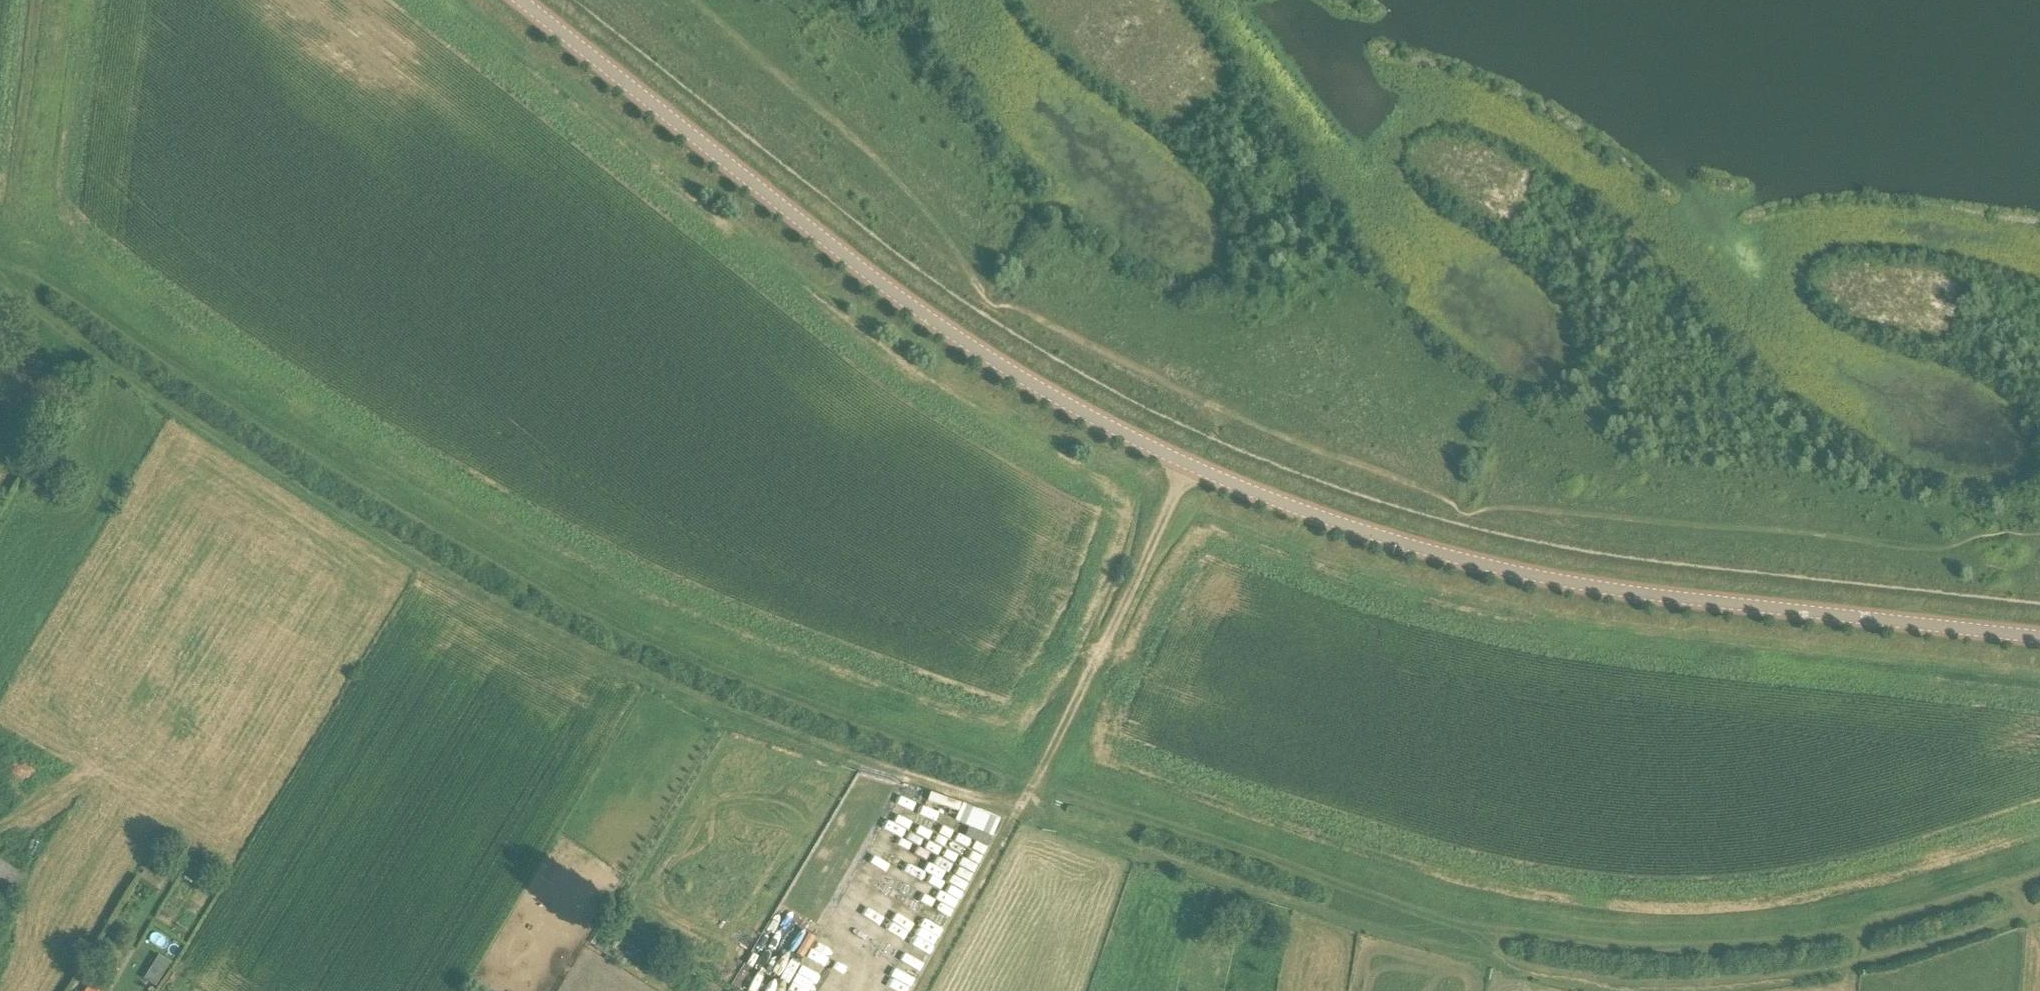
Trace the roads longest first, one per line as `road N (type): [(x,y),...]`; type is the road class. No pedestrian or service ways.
road 1 (unclassified): [(515,0),(987,362),(1234,485),(1572,590),(2039,636)]
road 2 (track): [(1210,437),(1375,501),(1582,551),(2039,605)]
road 3 (track): [(1036,779),(1190,464)]
road 4 (track): [(921,990),(1036,779)]

